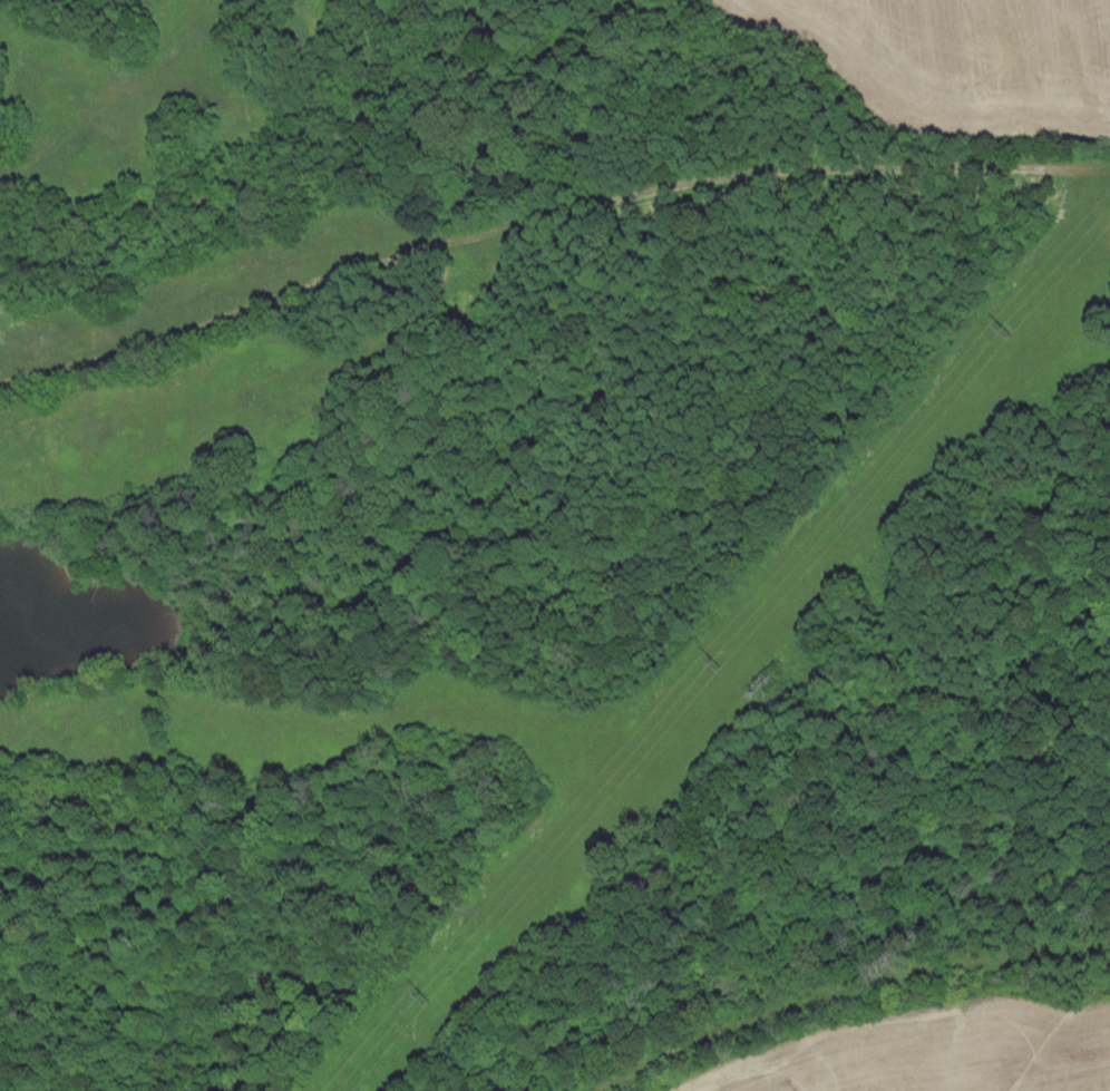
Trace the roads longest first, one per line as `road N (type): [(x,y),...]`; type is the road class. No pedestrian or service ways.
road 1 (track): [(0,381),(138,348),(351,255),(697,176),(829,163),(1109,169)]
road 2 (track): [(1109,921),(906,945),(694,1023),(574,1090)]

